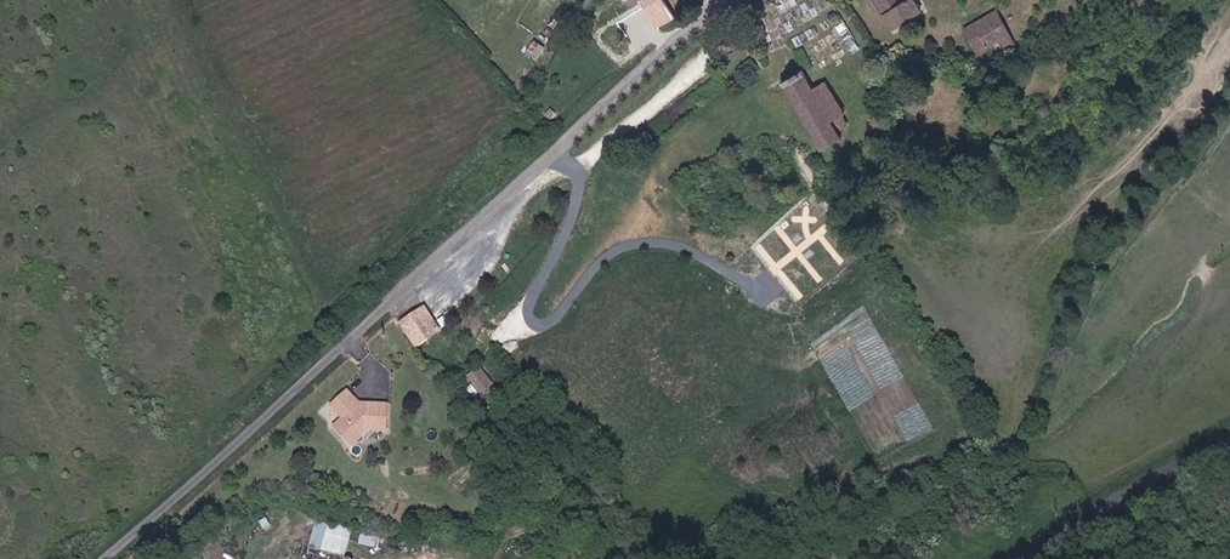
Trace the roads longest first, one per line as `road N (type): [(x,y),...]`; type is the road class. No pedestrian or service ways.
road 1 (unclassified): [(732,0),(109,558)]
road 2 (secondary): [(1015,558),(1229,440)]

